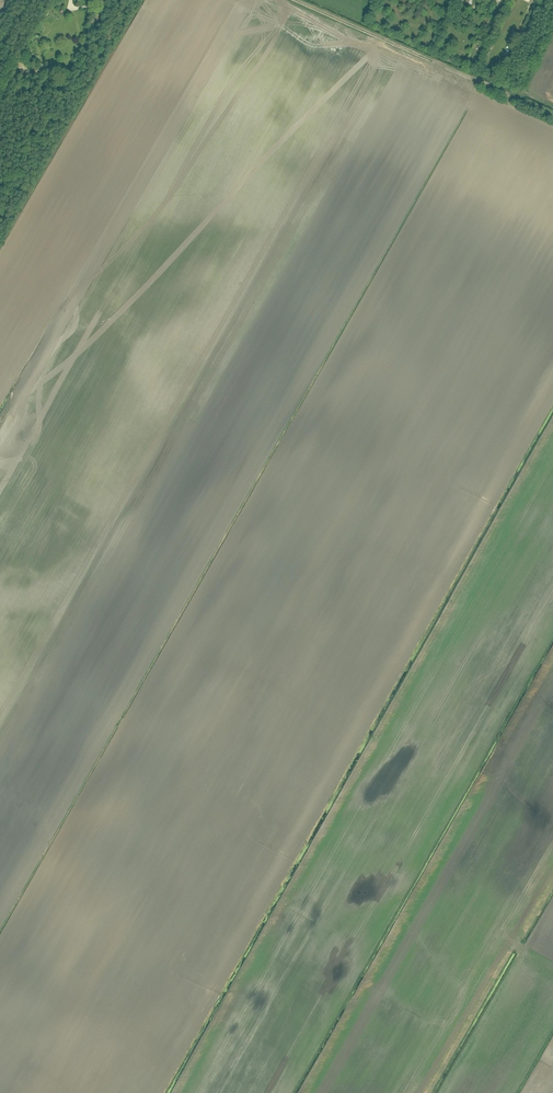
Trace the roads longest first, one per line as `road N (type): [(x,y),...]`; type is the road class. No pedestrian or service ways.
road 1 (track): [(295,0),(517,96)]

